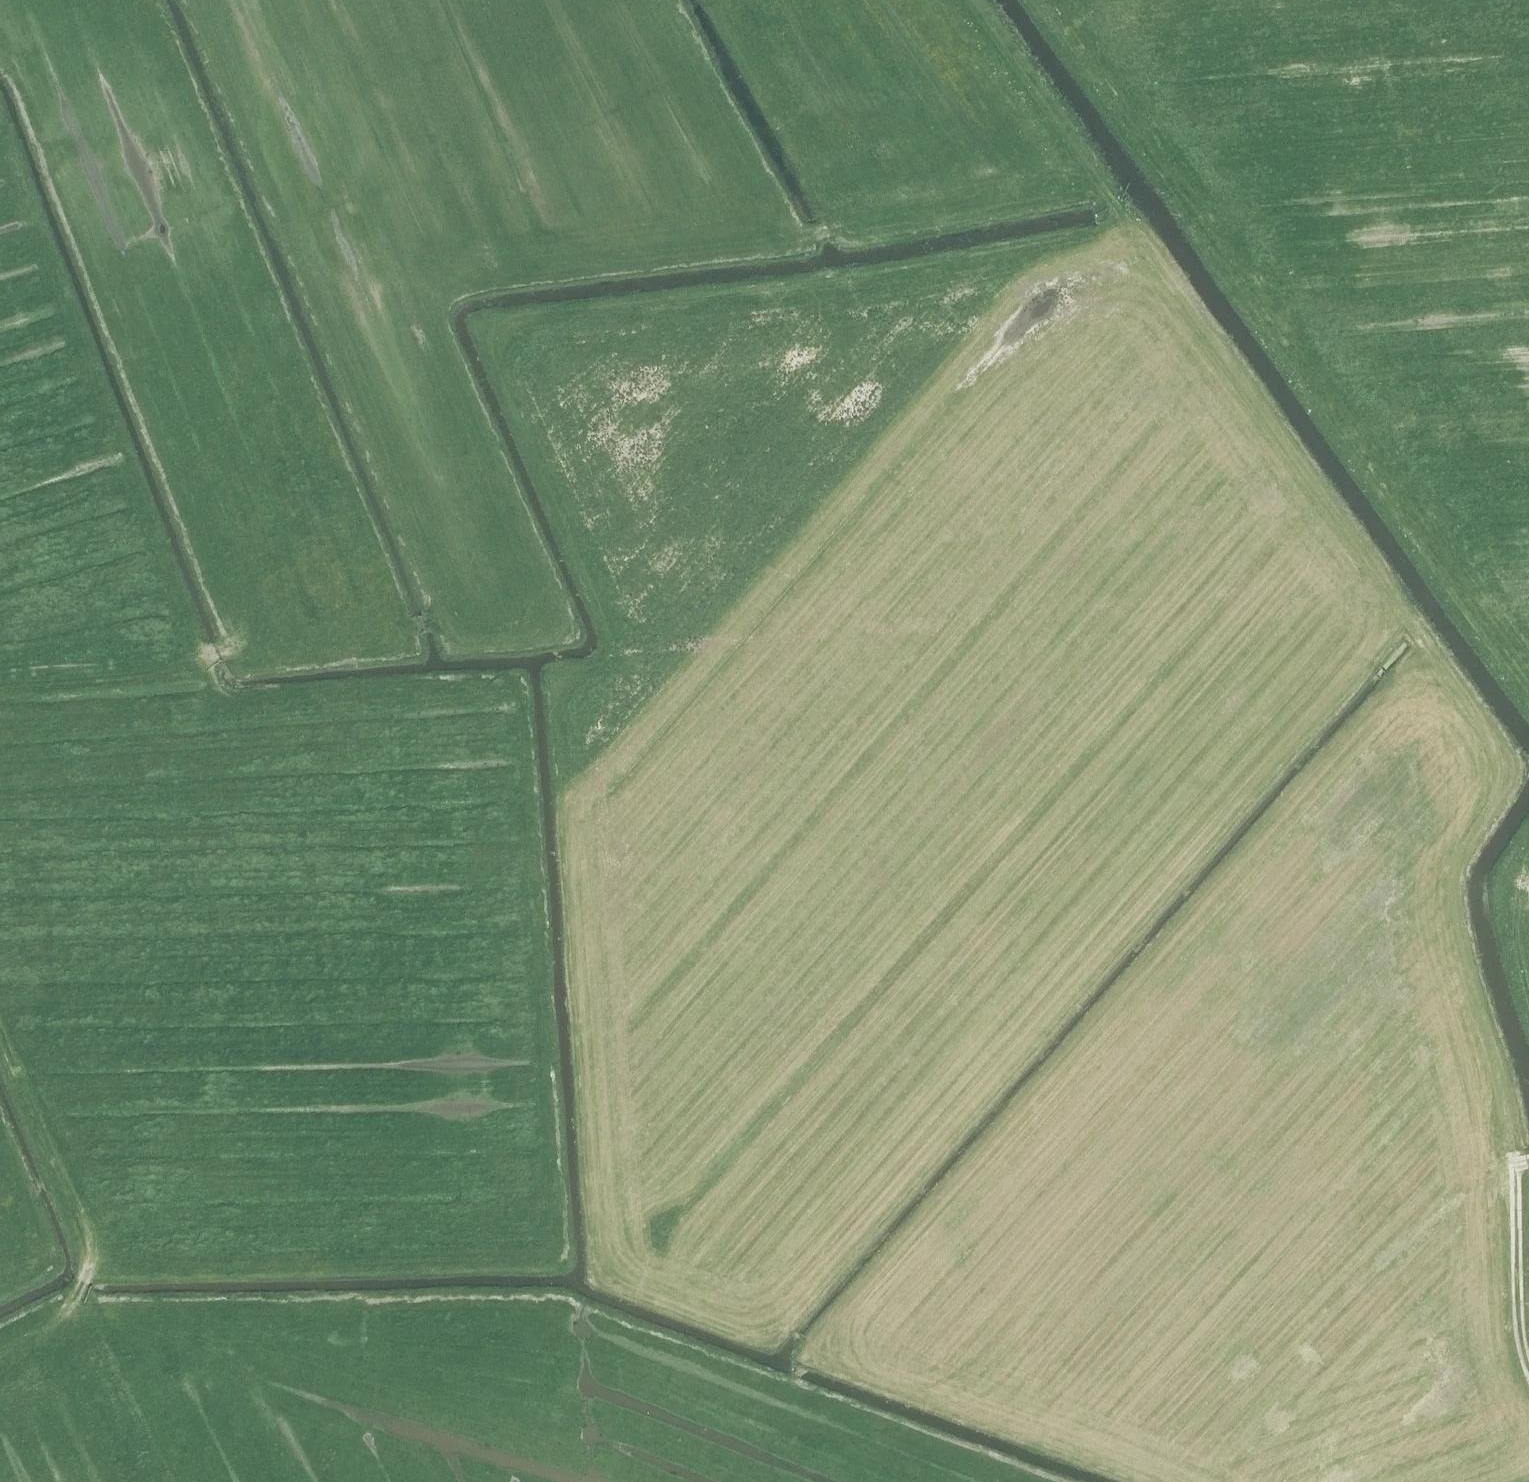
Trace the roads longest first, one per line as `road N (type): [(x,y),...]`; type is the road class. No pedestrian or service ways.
road 1 (track): [(1528,1365),(1518,1318),(1515,1165),(1528,1161)]

